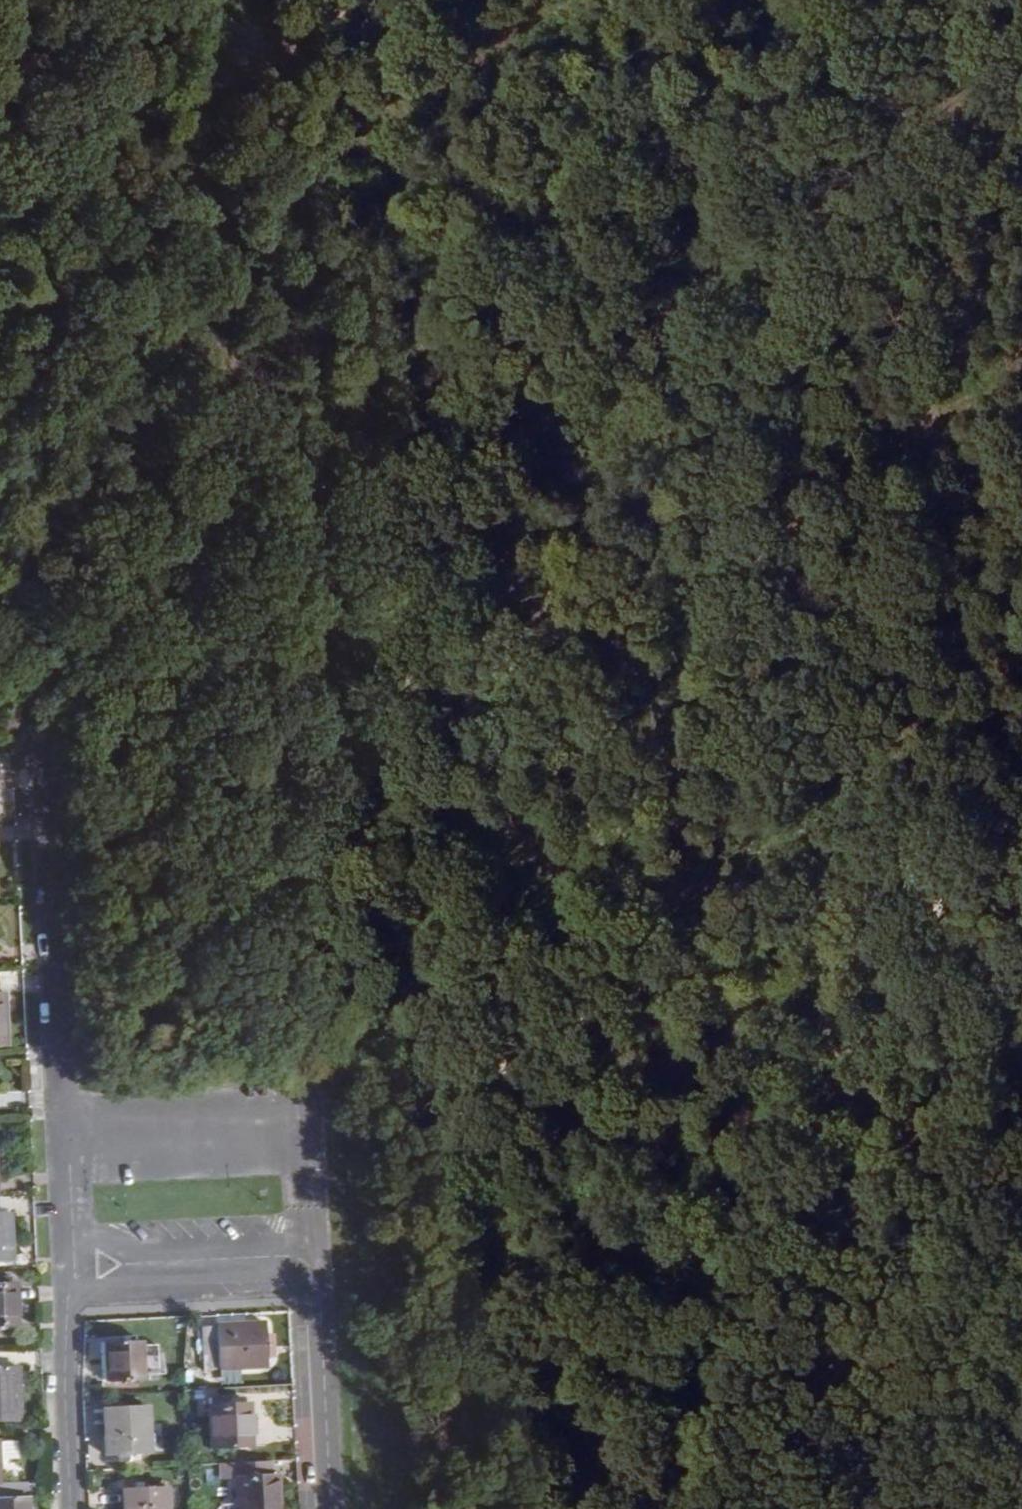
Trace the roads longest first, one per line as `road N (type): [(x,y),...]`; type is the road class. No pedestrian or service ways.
road 1 (residential): [(75,1272),(42,743)]
road 2 (residential): [(330,1508),(319,1292),(309,1268),(287,1257),(75,1272)]
road 3 (track): [(0,198),(352,0)]
road 4 (residential): [(70,1508),(65,1377),(75,1272)]

